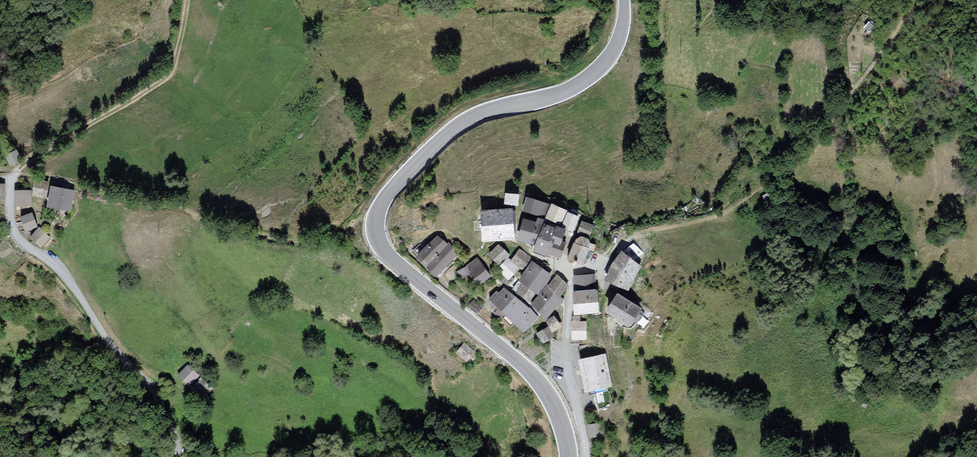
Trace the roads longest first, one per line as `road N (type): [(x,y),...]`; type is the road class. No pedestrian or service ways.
road 1 (tertiary): [(626,0),(614,57),(591,79),(458,126),(377,211),(386,255),(523,364),(550,398),(571,456)]
road 2 (unclassified): [(173,456),(175,430),(141,376),(57,269),(22,241),(12,182)]
road 3 (track): [(12,182),(170,76),(189,0)]
road 4 (residential): [(585,456),(569,358),(571,273)]

